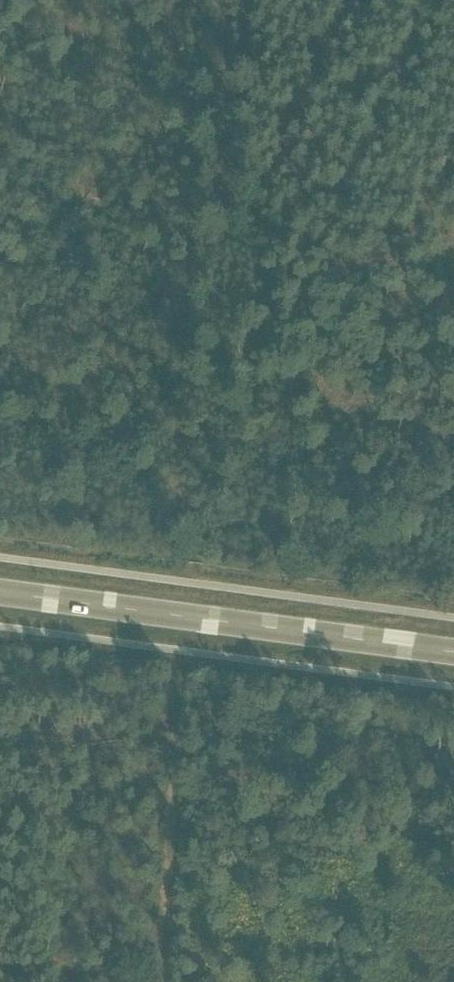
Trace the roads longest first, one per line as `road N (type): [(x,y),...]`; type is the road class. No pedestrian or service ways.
road 1 (primary): [(453,636),(0,581)]
road 2 (track): [(193,574),(230,250)]
road 3 (track): [(230,250),(224,0)]
road 4 (track): [(173,765),(154,981)]

